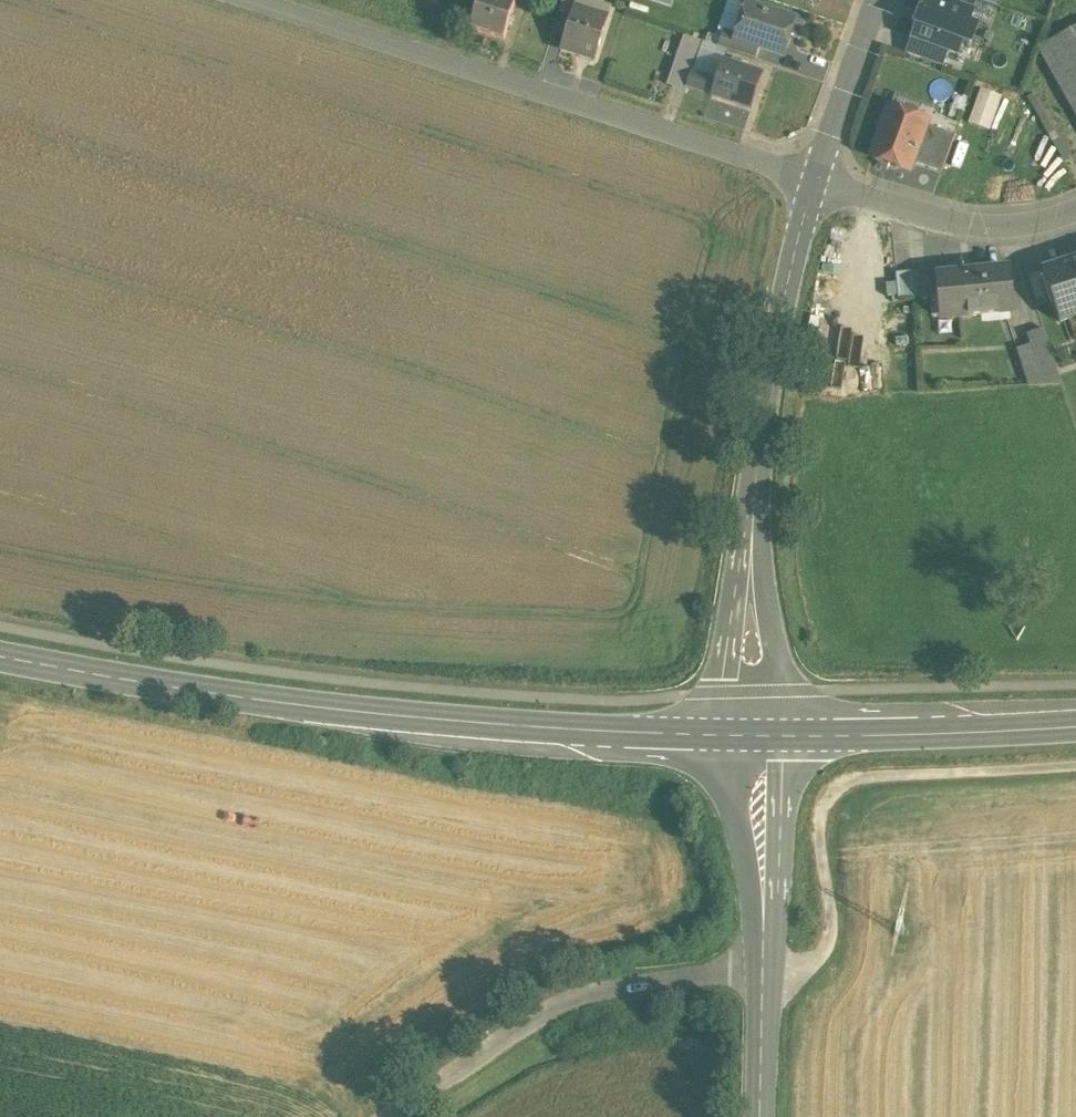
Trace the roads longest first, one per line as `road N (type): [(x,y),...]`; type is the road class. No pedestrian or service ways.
road 1 (track): [(393,1116),(538,1018),(710,975),(807,973),(830,952),(821,822),(842,789),(1075,767)]
road 2 (secondary): [(754,742),(566,740),(309,720),(0,662)]
road 3 (unclassified): [(241,0),(816,181)]
road 4 (tertiary): [(816,181),(793,255),(759,459),(754,742)]
road 5 (tertiary): [(754,742),(765,971),(762,1116)]
road 6 (secondary): [(1075,729),(754,742)]
road 7 (residential): [(816,181),(953,225),(1047,223),(1075,206)]
road 8 (tertiary): [(879,0),(816,181)]

